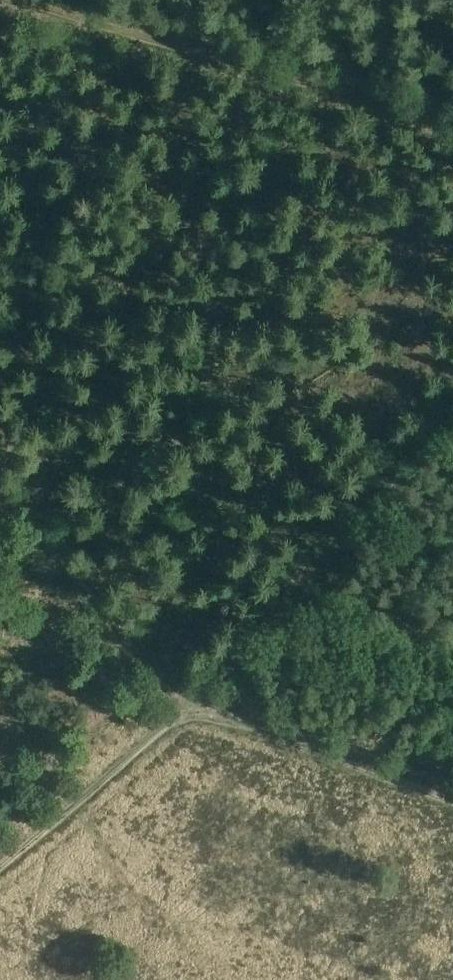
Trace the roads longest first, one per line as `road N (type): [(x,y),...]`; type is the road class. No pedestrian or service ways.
road 1 (track): [(452,400),(190,706)]
road 2 (track): [(70,8),(452,116)]
road 3 (track): [(190,706),(1,494)]
road 4 (track): [(452,797),(190,706)]
road 5 (track): [(190,706),(0,867)]

